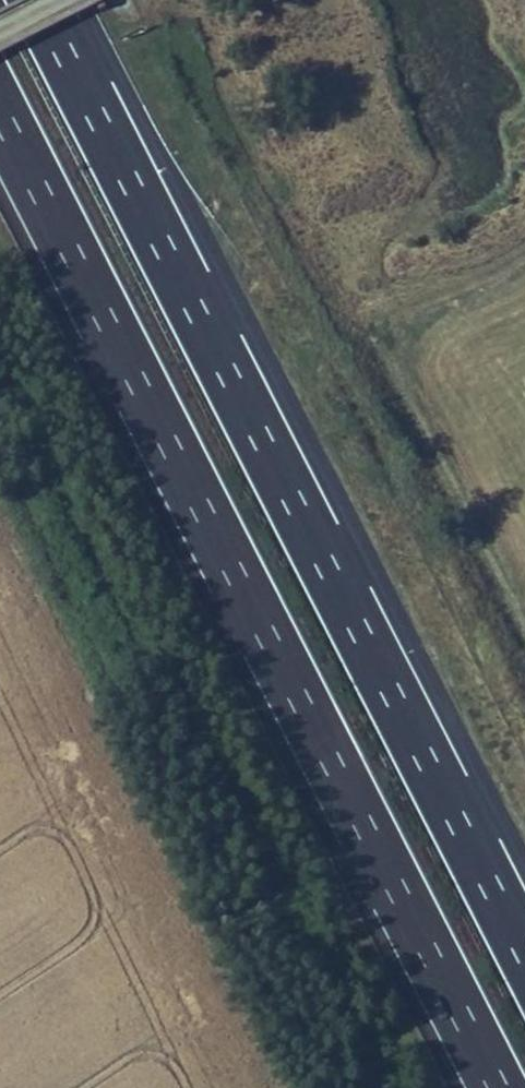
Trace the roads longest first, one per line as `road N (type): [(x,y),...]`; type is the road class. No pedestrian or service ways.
road 1 (motorway): [(0,115),(502,1087)]
road 2 (motorway): [(524,946),(36,0)]

